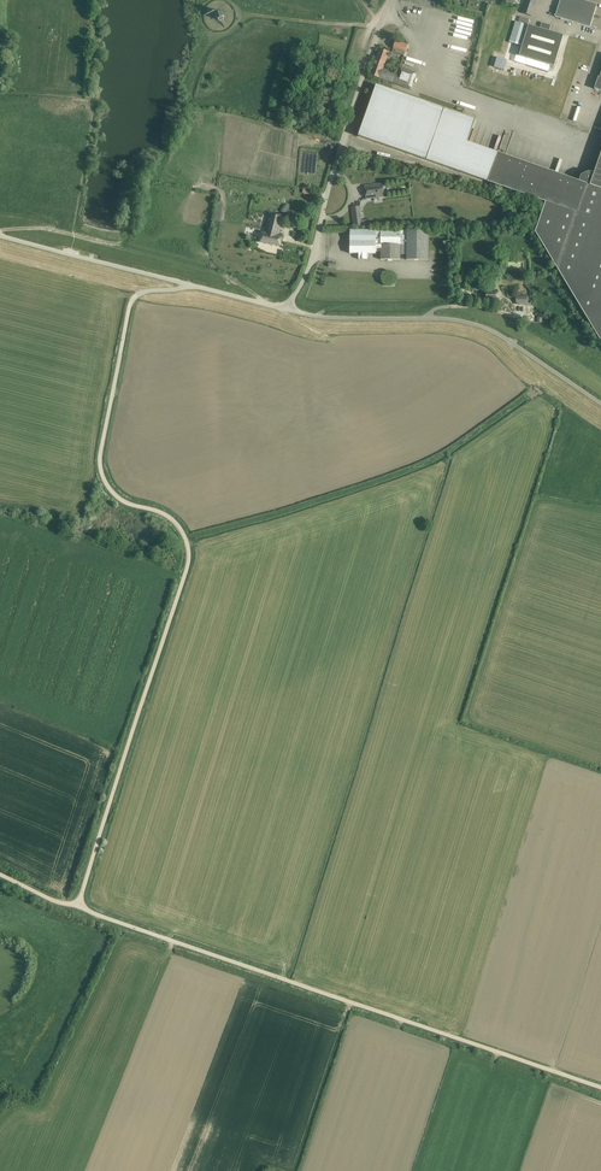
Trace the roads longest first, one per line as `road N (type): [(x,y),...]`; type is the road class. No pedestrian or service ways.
road 1 (unclassified): [(79,905),(189,560),(173,522),(107,487),(102,445),(132,302),(188,285)]
road 2 (unclassified): [(600,1086),(79,905)]
road 3 (unclassified): [(600,403),(479,326),(286,309)]
road 4 (unclassified): [(286,309),(310,267),(391,0)]
road 5 (unclassified): [(188,285),(0,237)]
road 6 (track): [(351,1003),(293,1170)]
road 7 (track): [(245,10),(380,28)]
road 8 (track): [(75,228),(90,98)]

